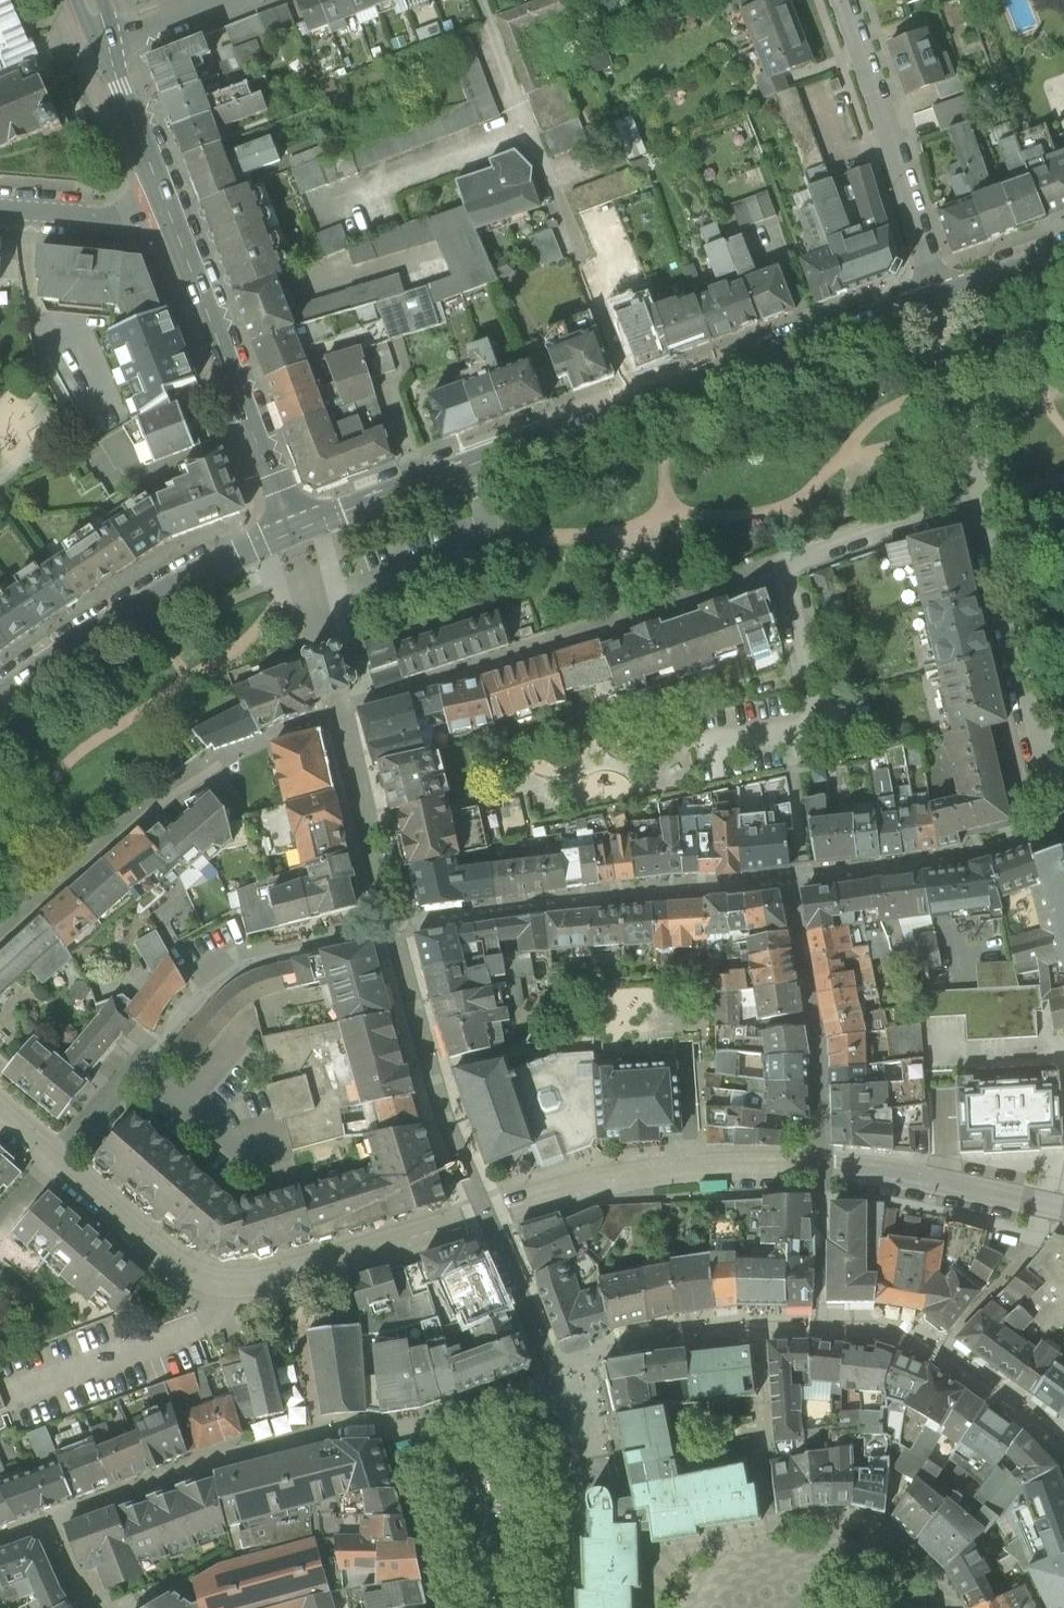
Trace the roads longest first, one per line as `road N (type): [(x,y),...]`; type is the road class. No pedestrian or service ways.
road 1 (residential): [(1063,1209),(861,1171),(690,1169),(587,1185),(295,1276),(221,1285),(162,1254),(0,1110)]
road 2 (secondary): [(937,299),(290,533)]
road 3 (secondary): [(165,203),(290,533)]
road 4 (secondary): [(290,533),(122,618),(0,700)]
road 5 (residential): [(842,0),(937,299)]
road 6 (residential): [(979,499),(1053,803)]
road 7 (residential): [(979,499),(772,570)]
road 8 (residential): [(937,299),(948,383),(979,499)]
road 9 (residential): [(165,203),(102,219),(0,211)]
road 10 (secondary): [(107,48),(165,203)]
road 11 (secondary): [(1063,259),(937,299)]
road 12 (residential): [(229,0),(107,48)]

